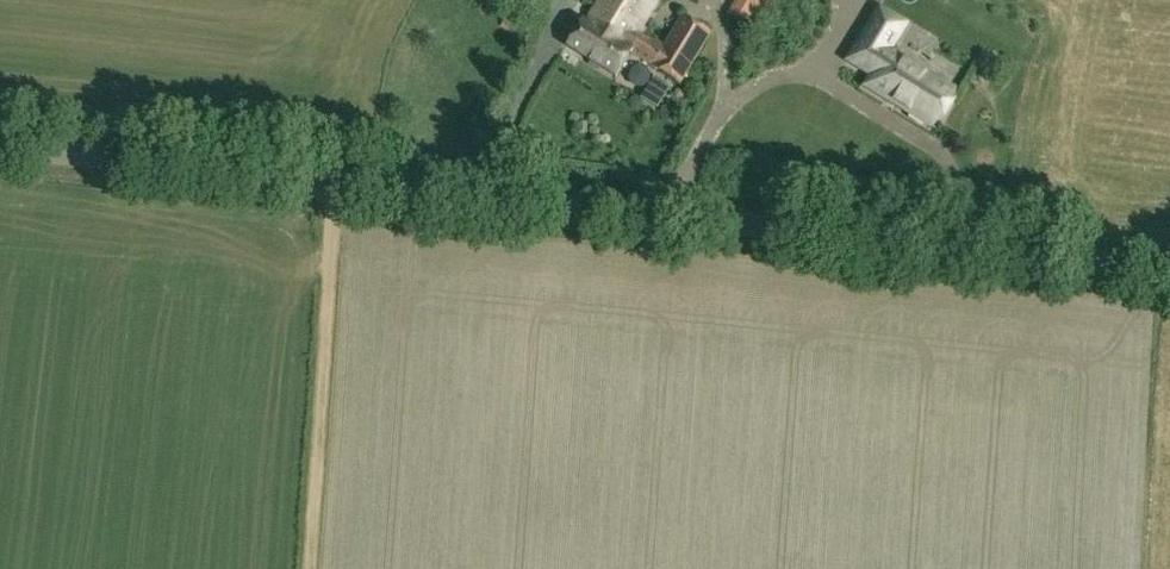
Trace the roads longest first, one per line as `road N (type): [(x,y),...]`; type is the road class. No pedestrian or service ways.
road 1 (unclassified): [(1169,272),(0,149)]
road 2 (track): [(309,568),(337,184)]

